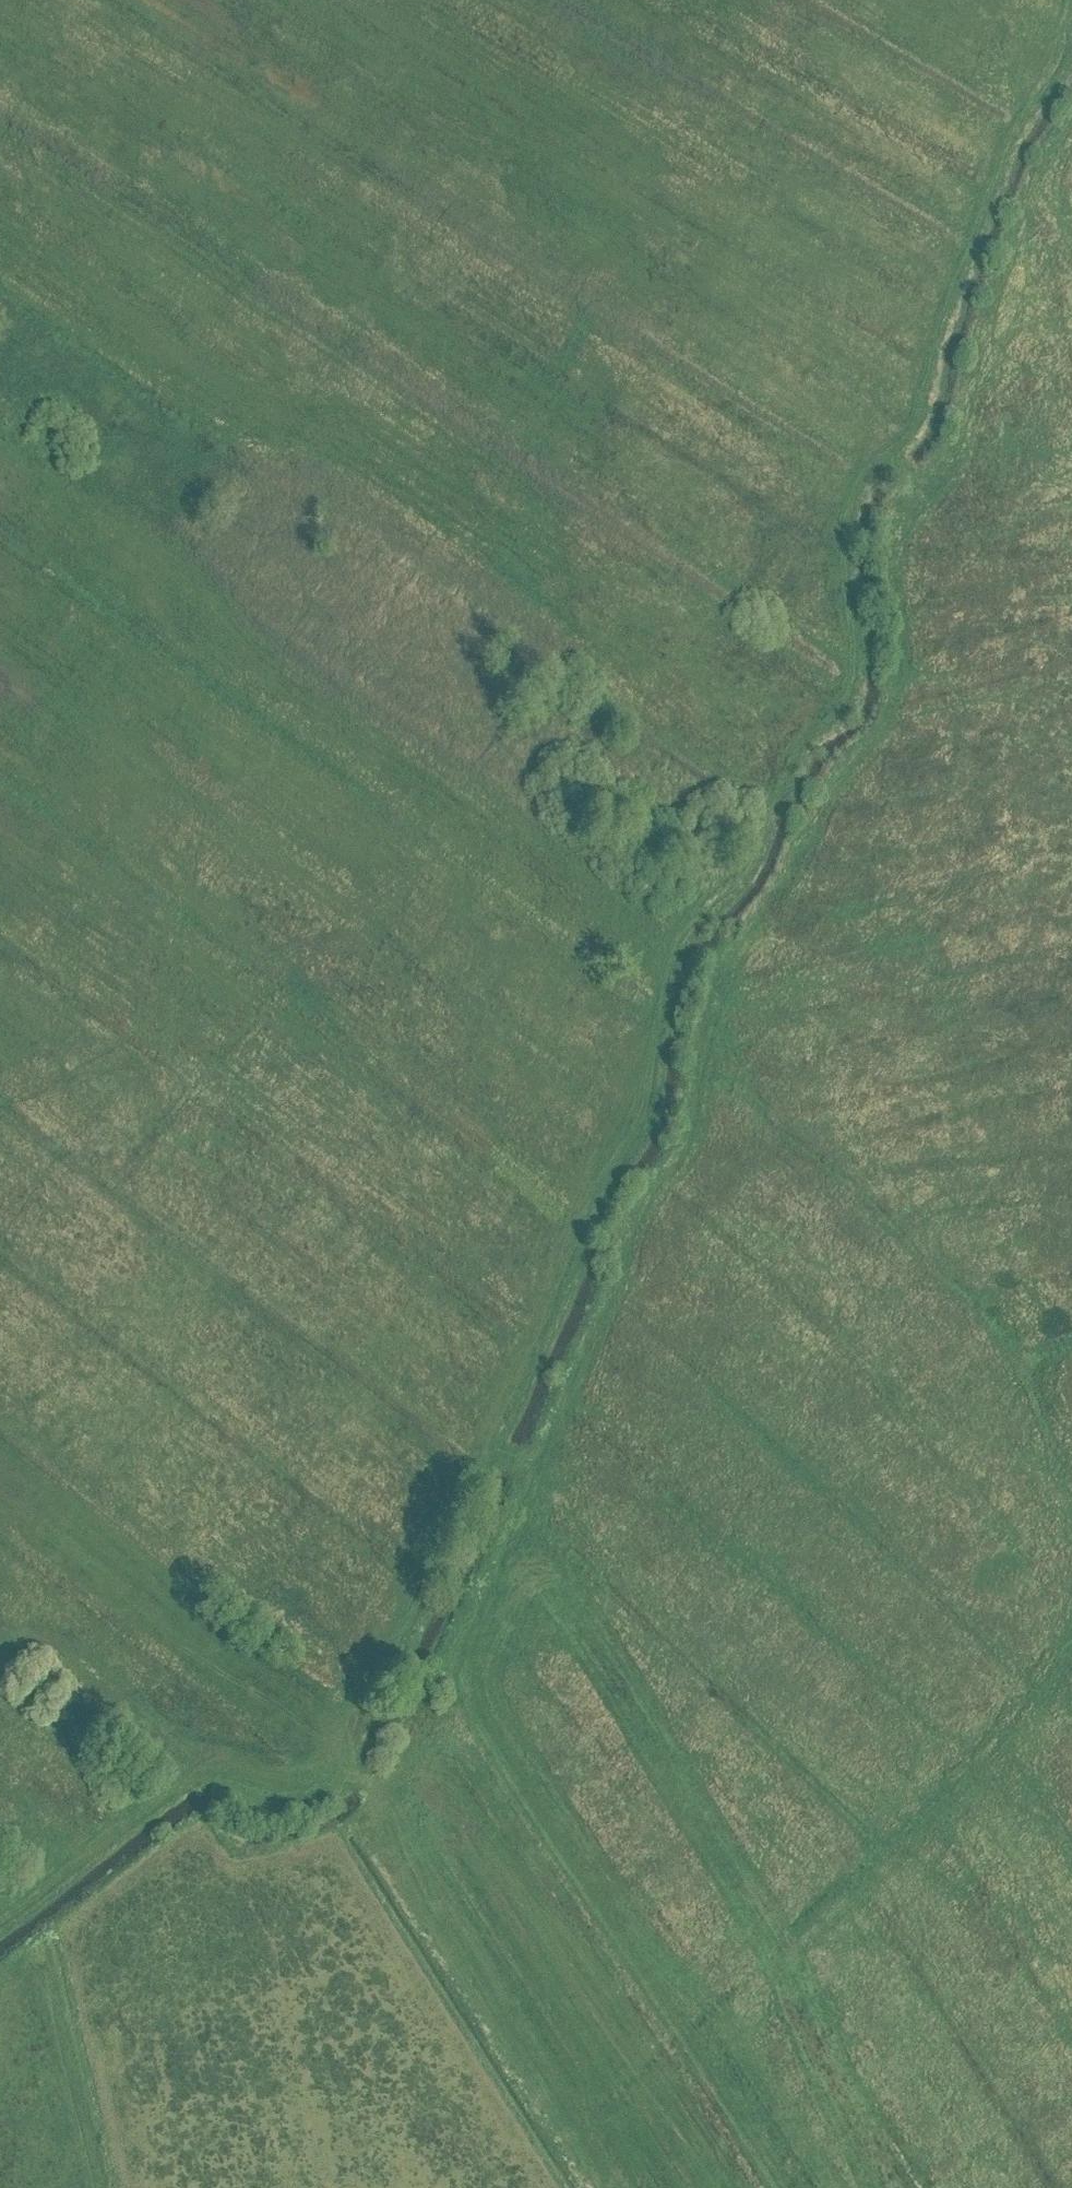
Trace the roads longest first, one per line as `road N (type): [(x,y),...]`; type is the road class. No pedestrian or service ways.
road 1 (track): [(0,1925),(188,1783),(221,1777),(291,1791),(332,1769),(556,1299),(585,1195),(632,1138),(677,947),(729,885),(790,768),(835,717),(848,675),(843,550),(850,508),(864,472),(913,414),(947,296),(1006,151),(1067,57),(1068,0)]
road 2 (track): [(612,2187),(371,1791),(332,1769)]

